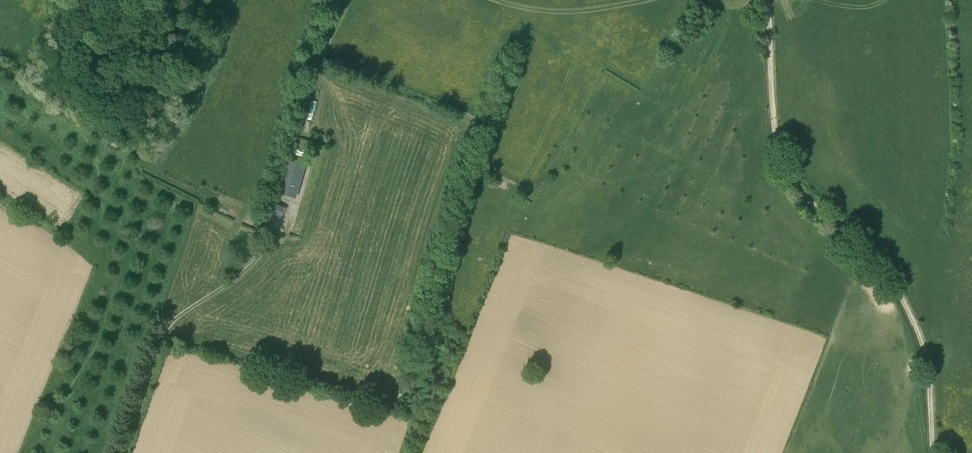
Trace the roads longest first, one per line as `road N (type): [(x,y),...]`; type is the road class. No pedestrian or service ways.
road 1 (track): [(932,452),(926,353),(903,303),(780,166),(772,107)]
road 2 (track): [(297,205),(252,267),(169,327),(123,452)]

